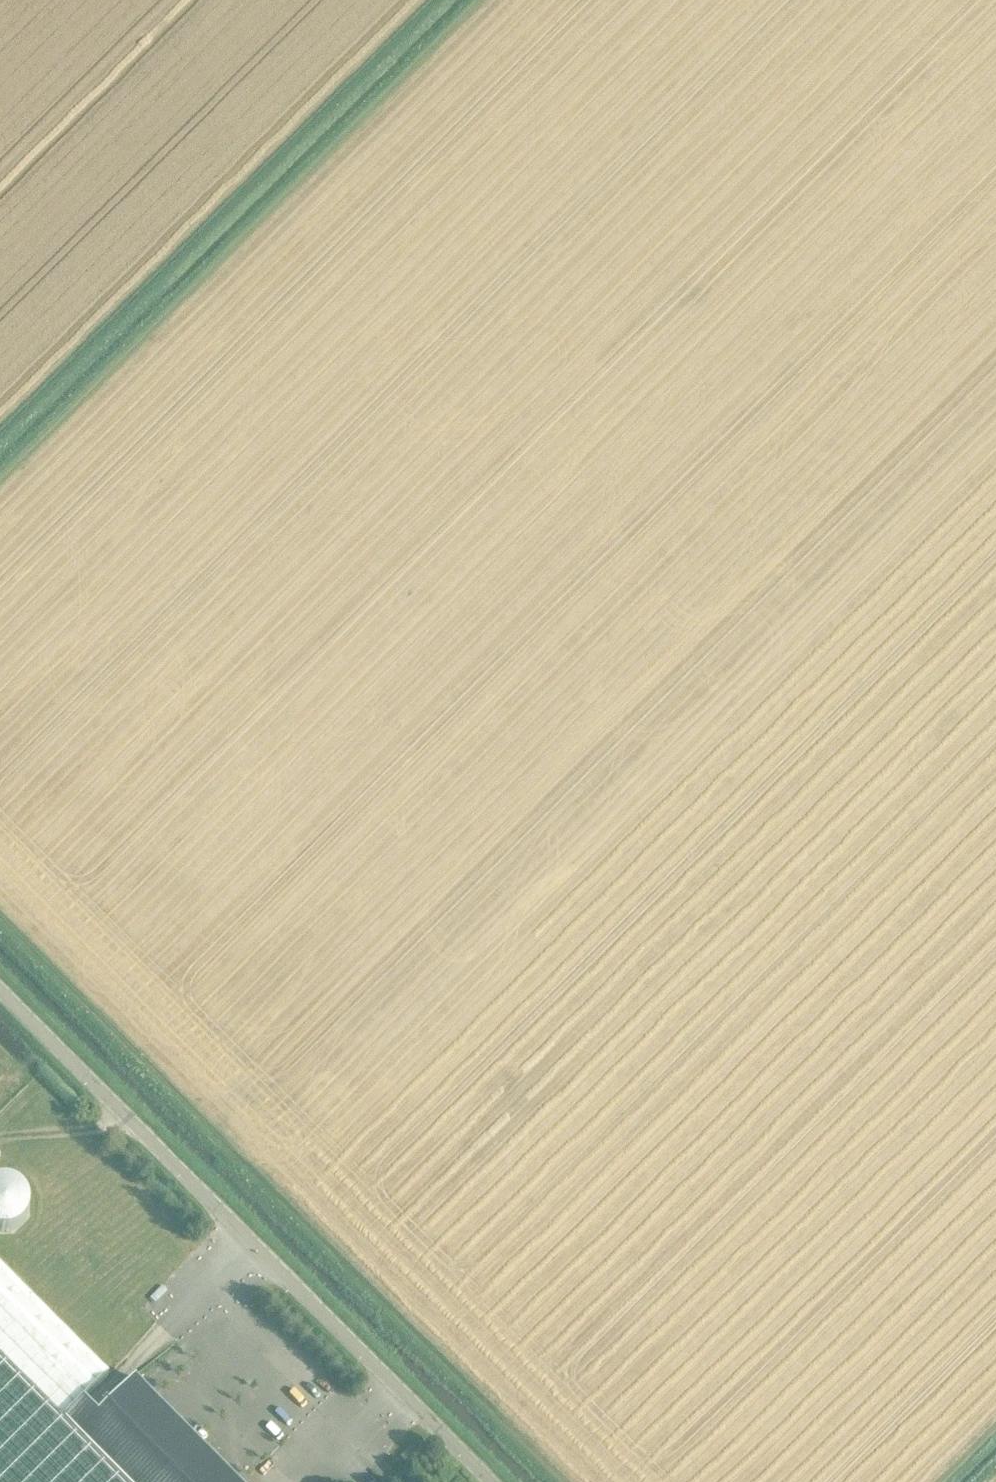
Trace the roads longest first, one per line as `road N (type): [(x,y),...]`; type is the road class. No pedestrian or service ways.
road 1 (tertiary): [(486,1481),(0,994)]

